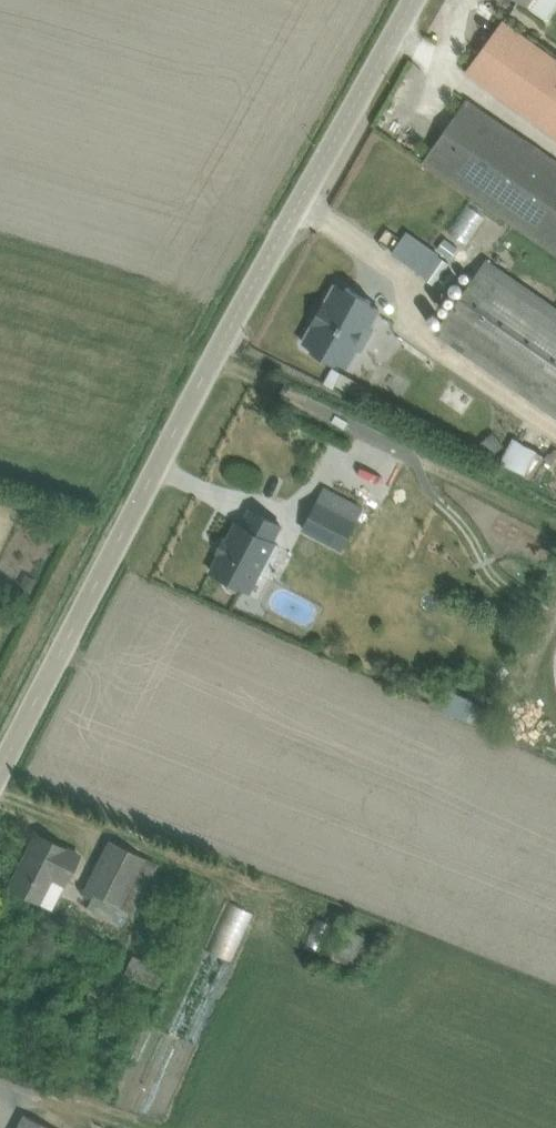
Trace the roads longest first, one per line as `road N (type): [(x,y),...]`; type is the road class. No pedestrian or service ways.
road 1 (tertiary): [(411,0),(235,319),(0,779)]

